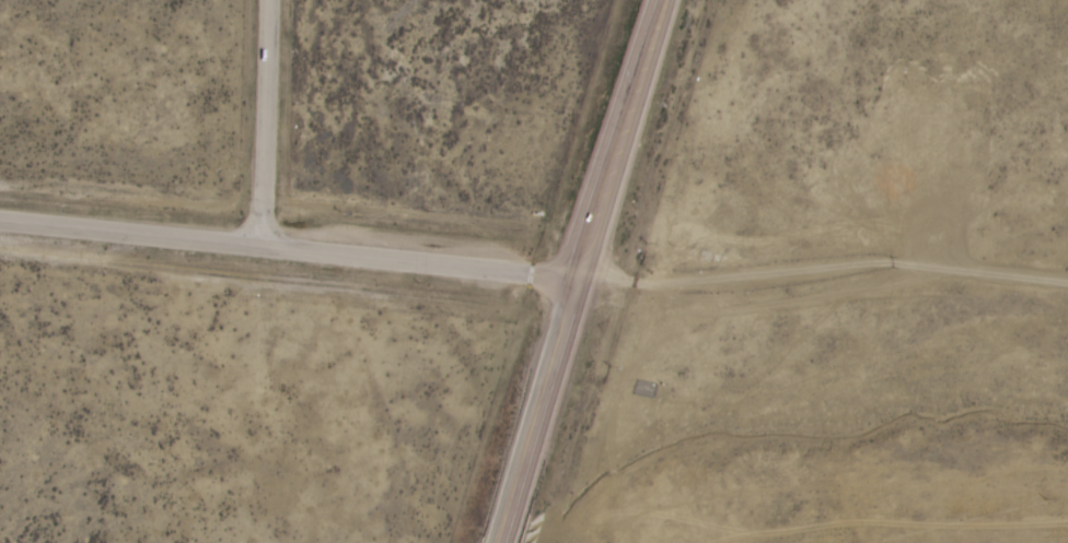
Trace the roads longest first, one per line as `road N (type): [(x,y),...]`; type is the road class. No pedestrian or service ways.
road 1 (tertiary): [(573,278),(0,220)]
road 2 (primary): [(502,542),(660,0)]
road 3 (track): [(606,542),(594,526),(589,479),(606,404),(653,345),(699,309),(781,298),(915,264)]
road 4 (track): [(573,278),(605,271),(640,281),(866,262),(1067,278)]
road 5 (track): [(742,542),(867,518),(1067,521)]
road 6 (residential): [(262,246),(268,0)]

